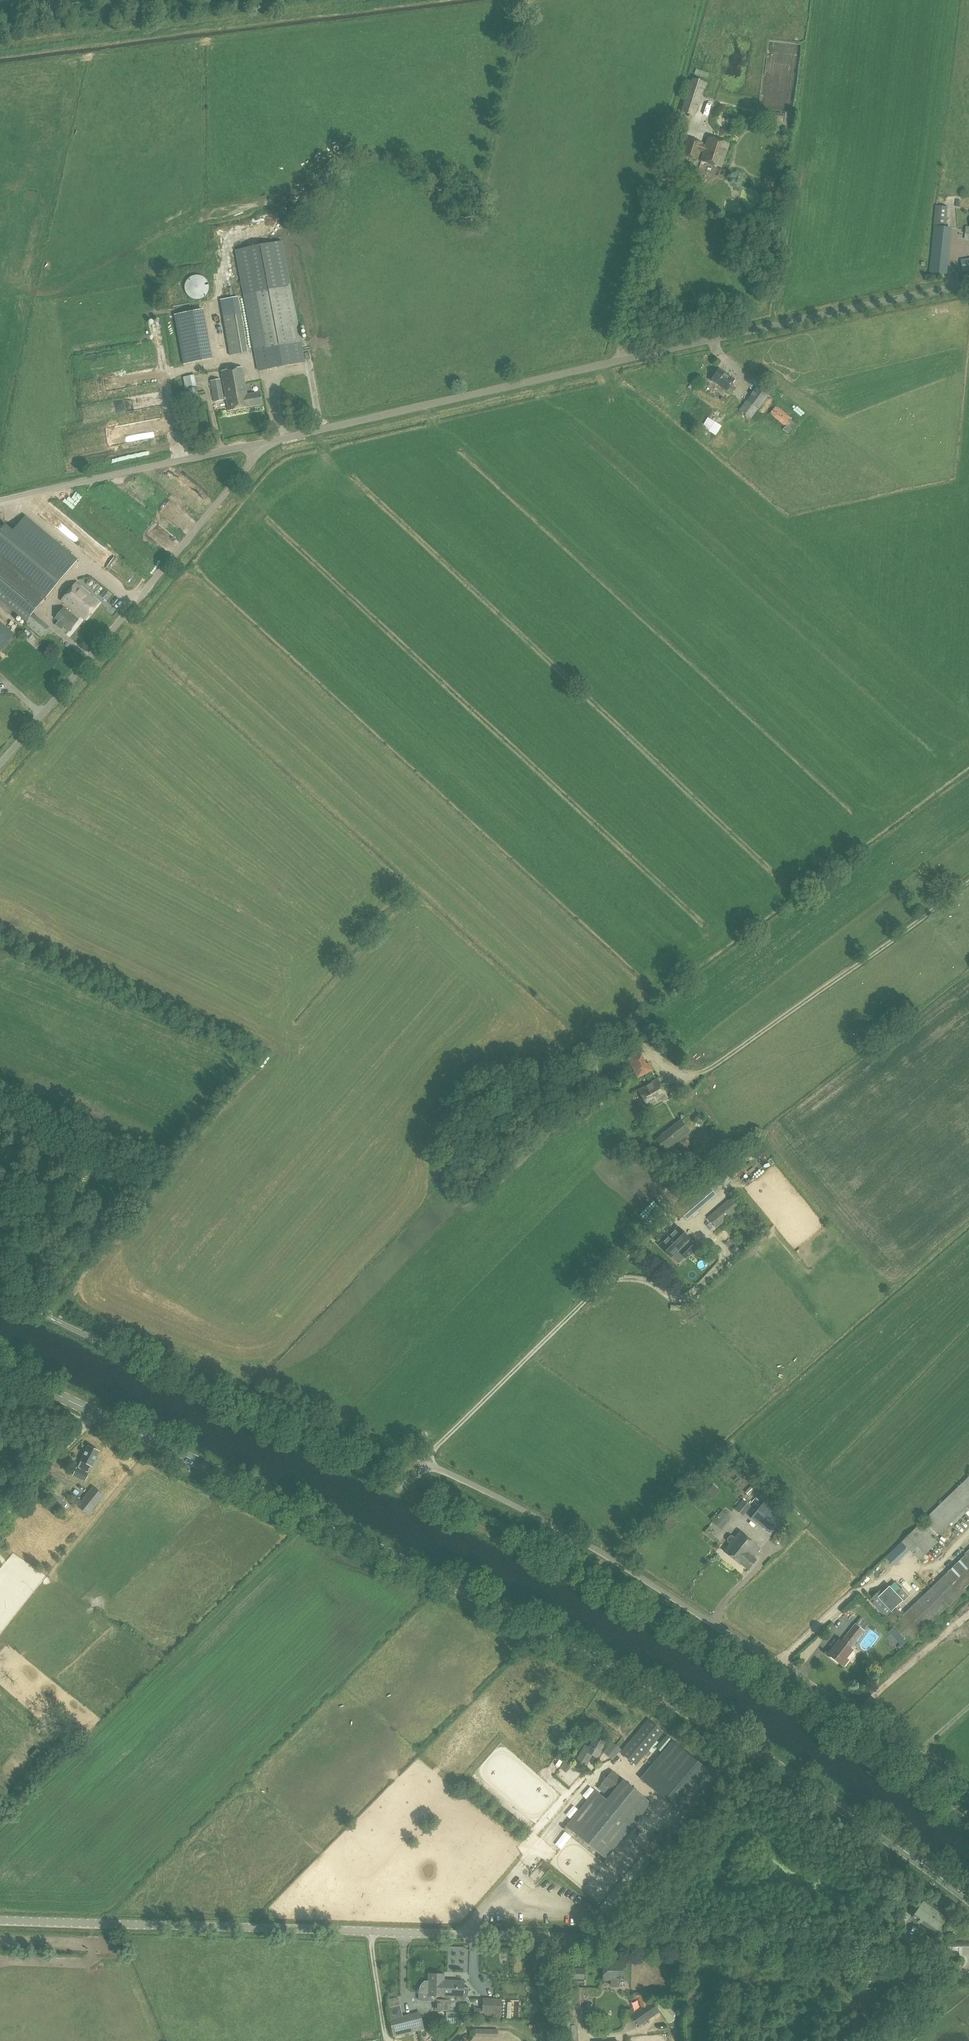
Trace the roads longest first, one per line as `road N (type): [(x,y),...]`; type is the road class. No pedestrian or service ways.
road 1 (secondary): [(968,1898),(794,1777),(597,1660),(0,1367)]
road 2 (unclassified): [(961,1951),(0,1922)]
road 3 (unclassified): [(255,443),(968,285)]
road 4 (unclassified): [(426,1463),(605,1553),(968,1787)]
road 5 (unclassified): [(0,760),(250,461),(255,443)]
road 6 (unclassified): [(0,500),(255,443)]
road 7 (track): [(0,1504),(93,1412)]

